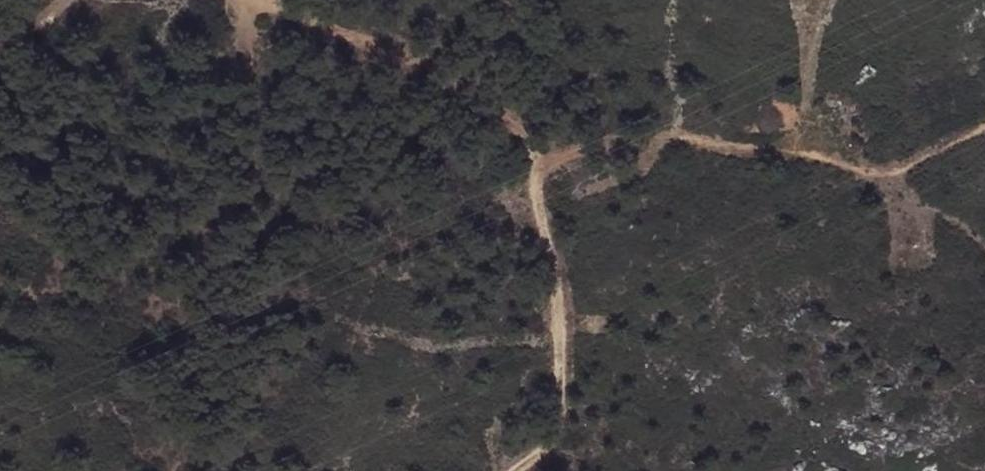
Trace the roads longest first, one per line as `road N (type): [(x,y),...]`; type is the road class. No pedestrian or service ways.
road 1 (track): [(268,0),(442,83),(498,116),(533,153),(534,199),(553,241),(561,363),(540,450),(508,470)]
road 2 (track): [(984,127),(881,174),(861,175),(833,163),(689,140),(575,137),(533,153)]

